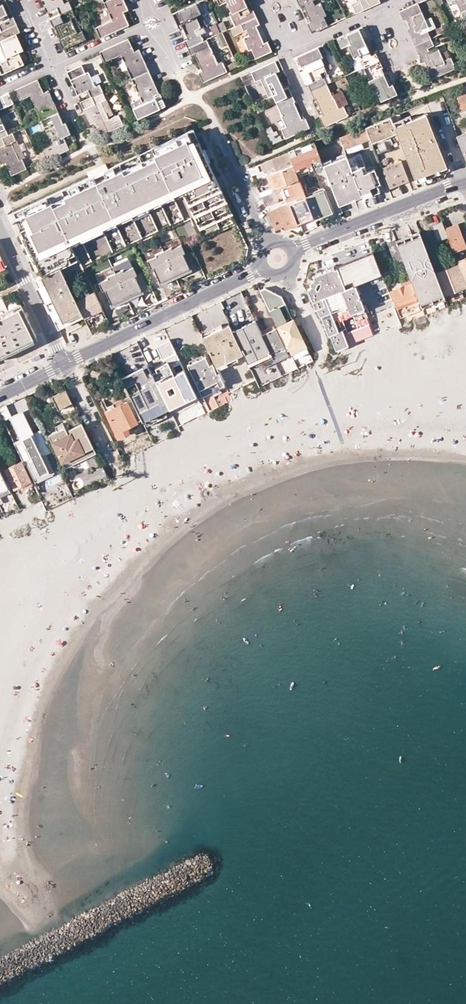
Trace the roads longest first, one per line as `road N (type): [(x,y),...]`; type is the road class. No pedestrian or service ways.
road 1 (tertiary): [(263,266),(66,363)]
road 2 (tertiary): [(465,182),(293,250)]
road 3 (residential): [(0,228),(66,363)]

